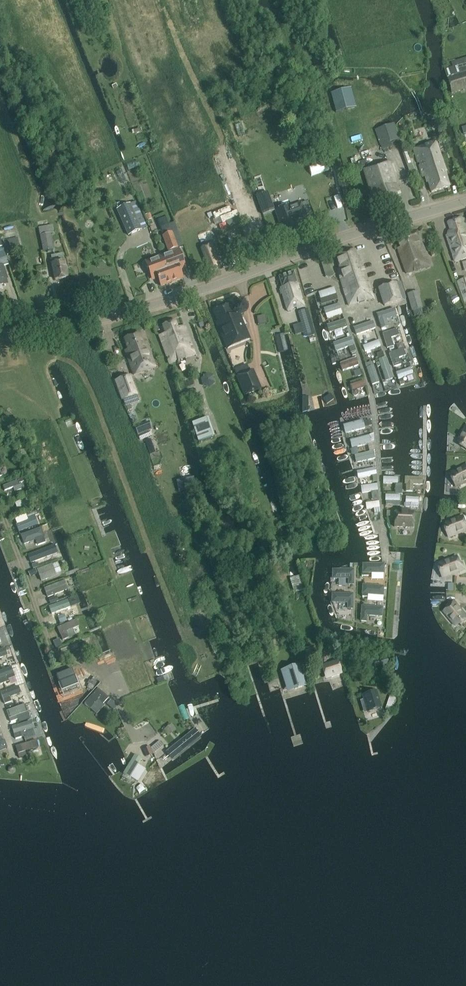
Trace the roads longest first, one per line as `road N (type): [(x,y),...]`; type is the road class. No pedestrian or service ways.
road 1 (tertiary): [(0,336),(165,302),(465,201)]

